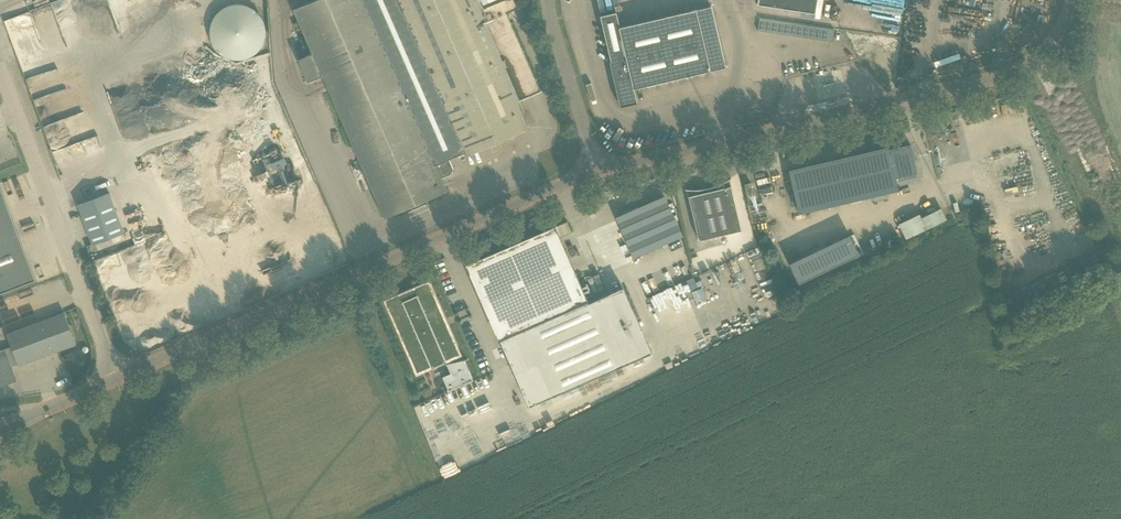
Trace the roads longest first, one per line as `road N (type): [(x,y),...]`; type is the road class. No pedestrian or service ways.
road 1 (tertiary): [(117,379),(597,170)]
road 2 (tertiary): [(597,170),(1006,73),(1038,55),(1072,0)]
road 3 (unclassified): [(117,379),(0,56)]
road 4 (unclassified): [(597,170),(550,0)]

